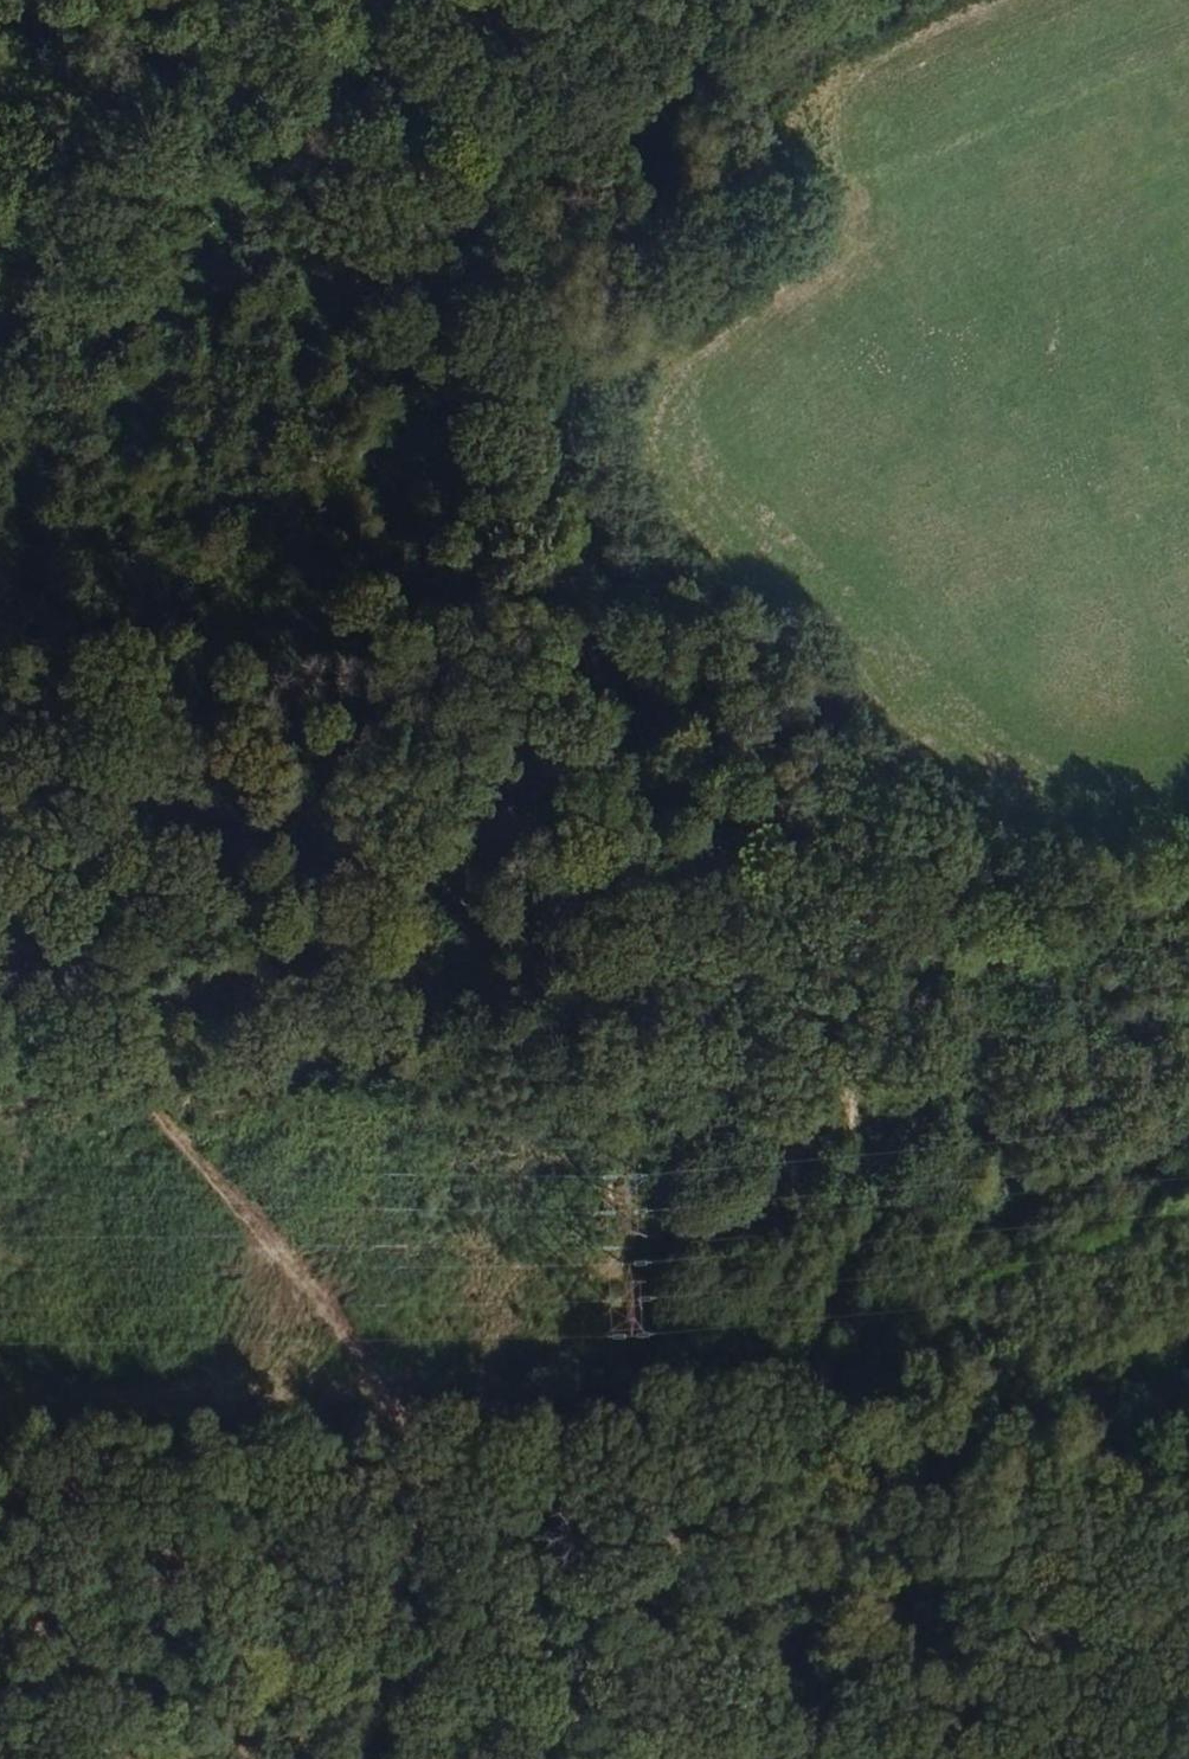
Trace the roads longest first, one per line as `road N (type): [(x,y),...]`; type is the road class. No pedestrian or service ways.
road 1 (track): [(0,921),(388,1373),(415,1422),(426,1466),(426,1490),(389,1596)]
road 2 (track): [(0,1734),(135,1724),(248,1692),(346,1638),(389,1596)]

